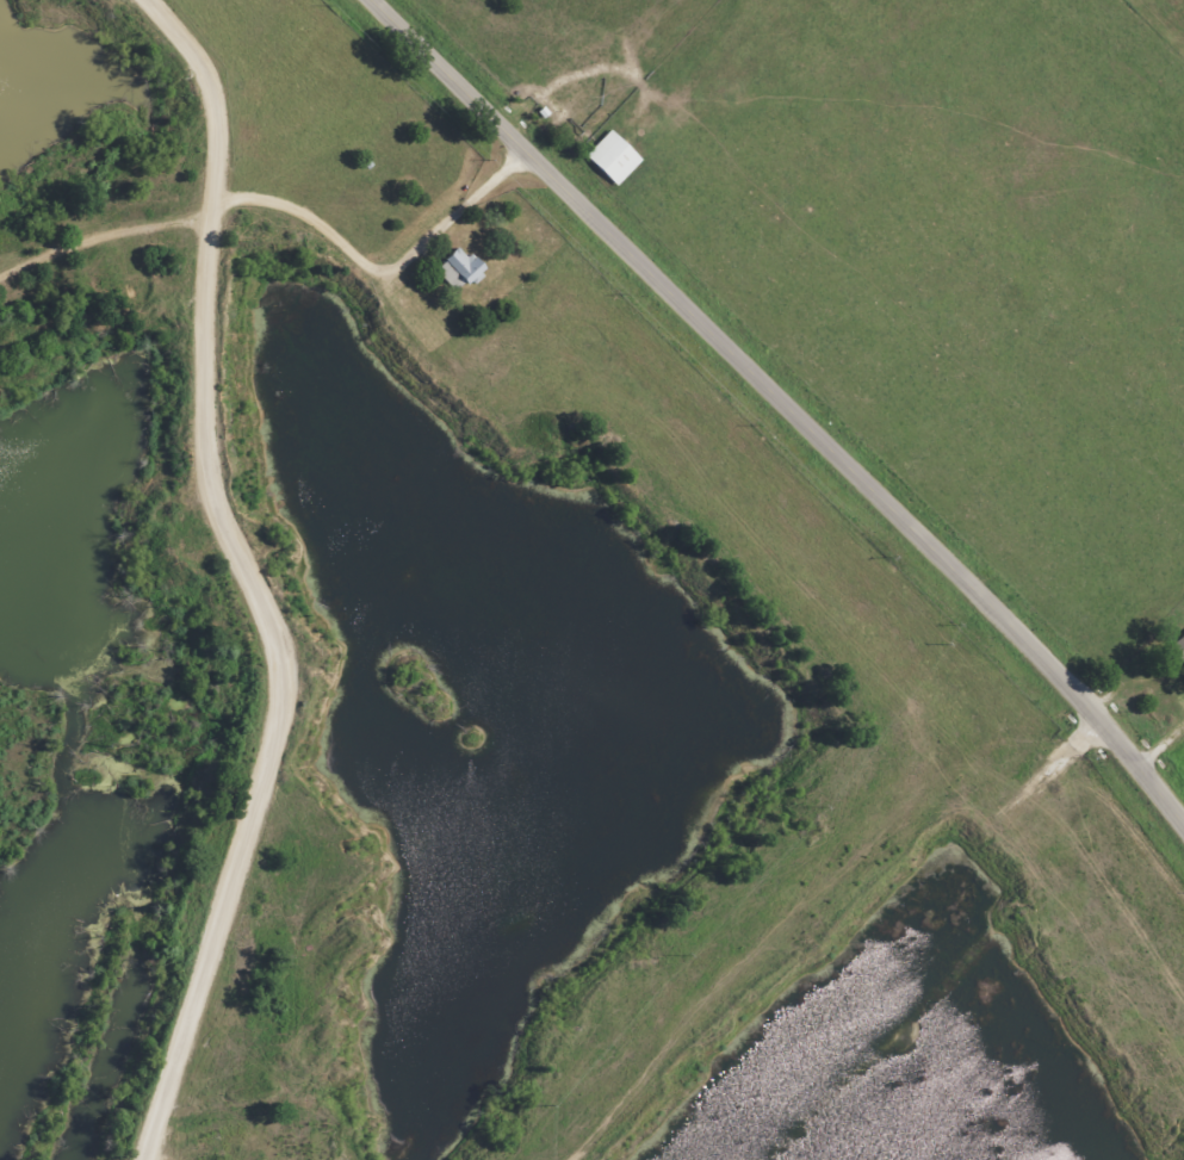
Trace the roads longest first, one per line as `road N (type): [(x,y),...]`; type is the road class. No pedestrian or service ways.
road 1 (secondary): [(374,0),(1105,722),(1183,819)]
road 2 (residential): [(671,1159),(1105,722),(1164,675),(1183,672)]
road 3 (residential): [(550,173),(287,409),(63,466),(0,500)]

